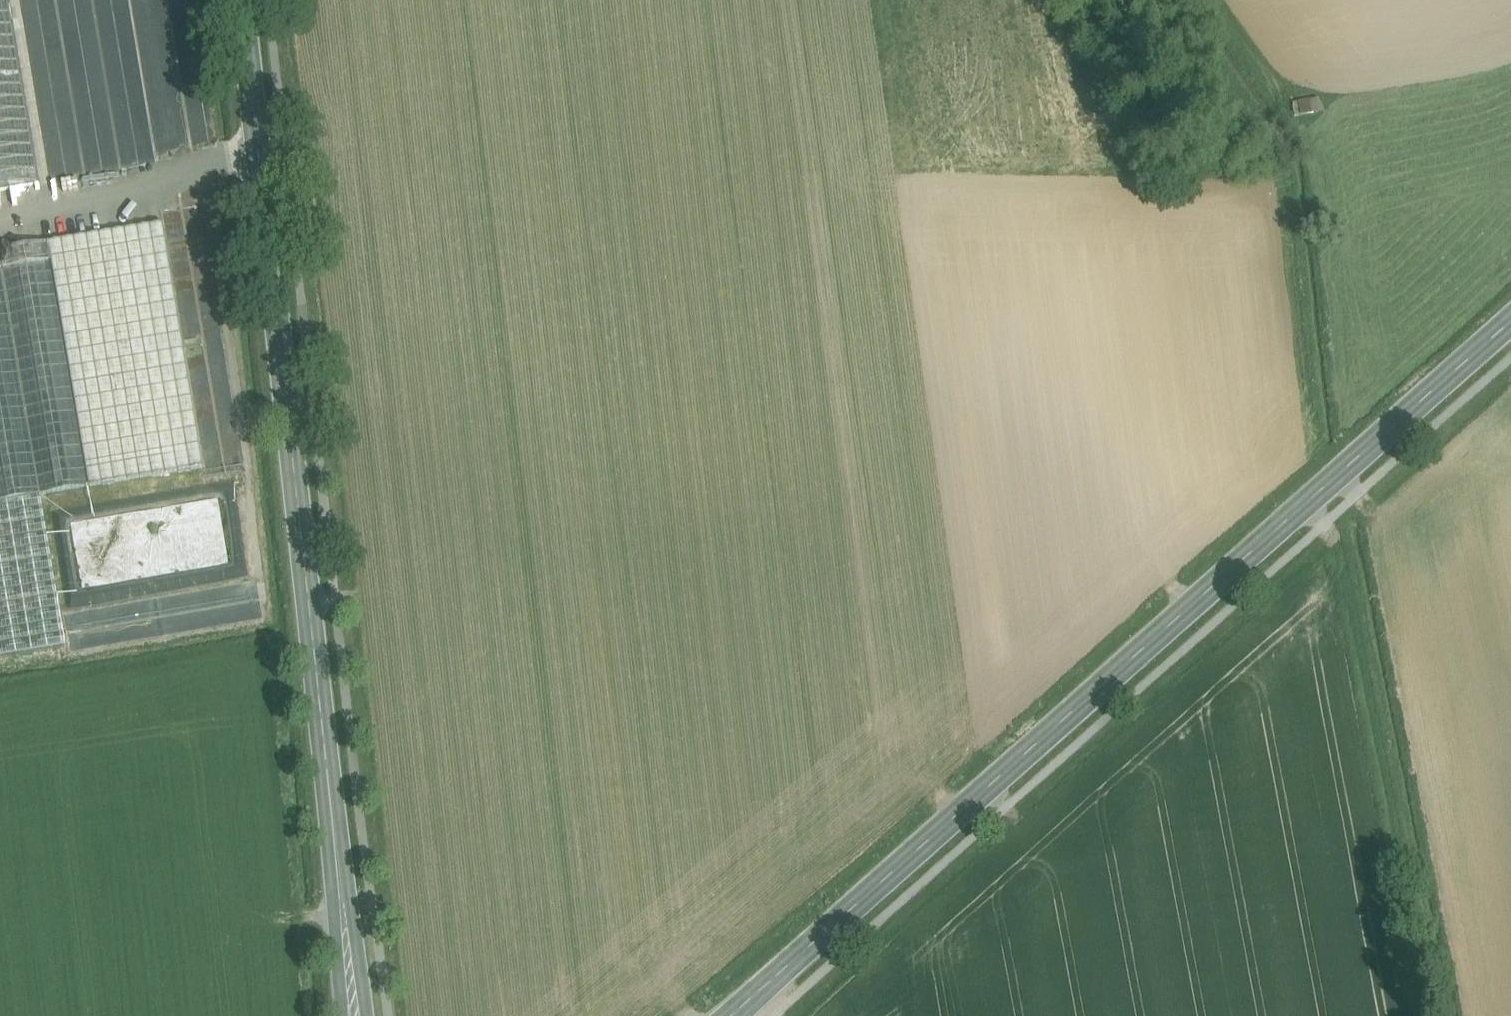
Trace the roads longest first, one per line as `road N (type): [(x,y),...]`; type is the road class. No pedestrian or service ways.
road 1 (secondary): [(731,1015),(1510,323)]
road 2 (secondary): [(242,0),(359,1015)]

